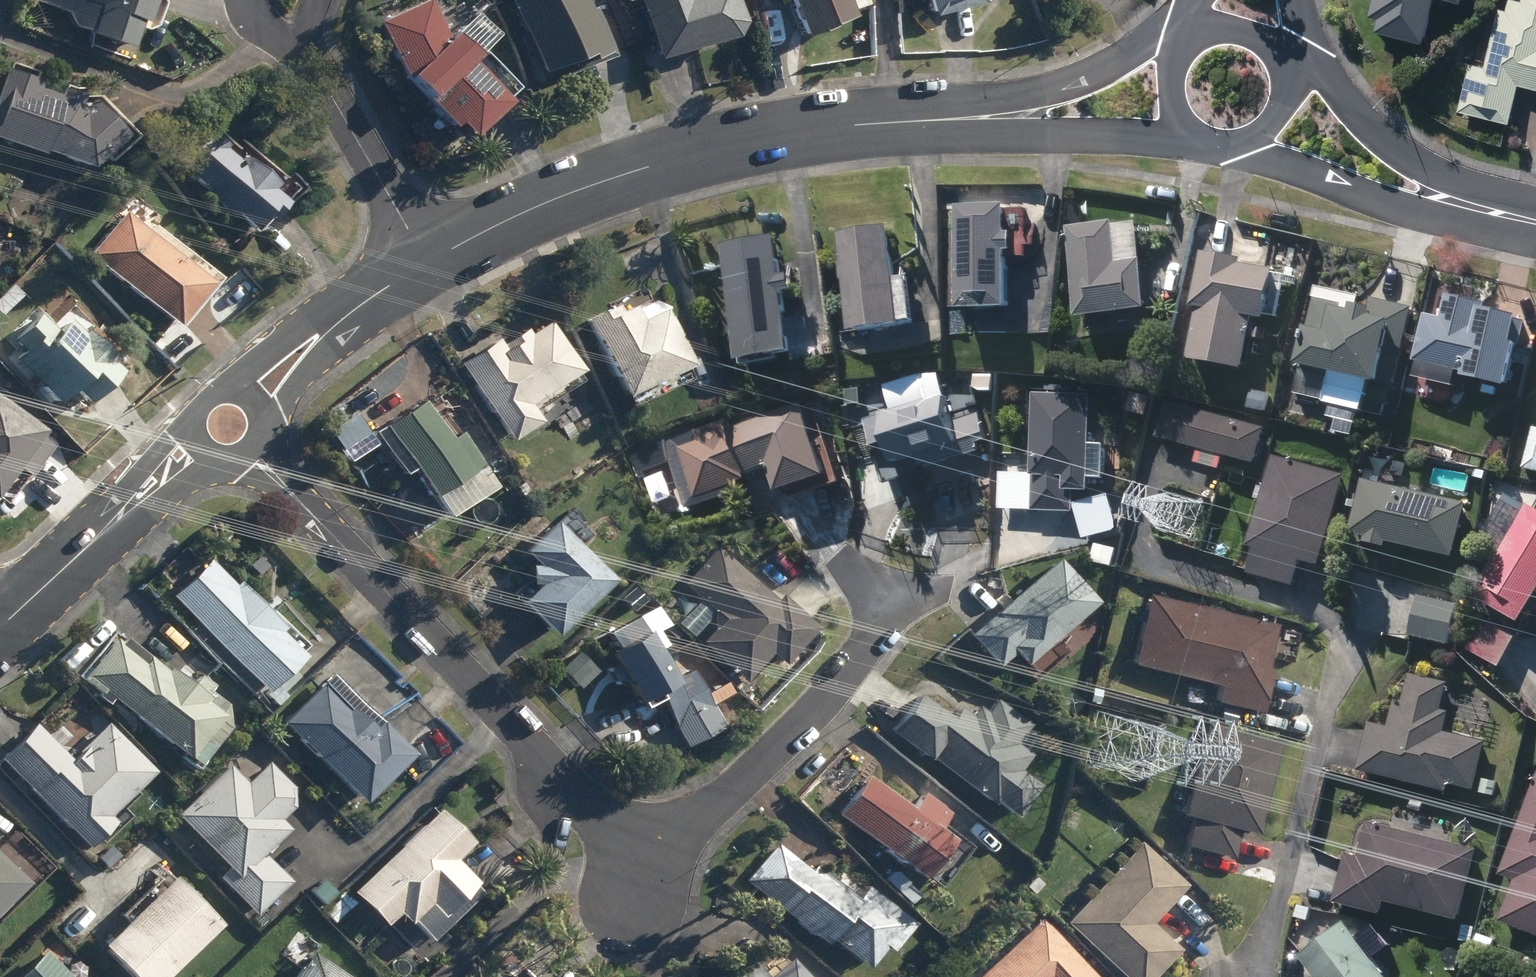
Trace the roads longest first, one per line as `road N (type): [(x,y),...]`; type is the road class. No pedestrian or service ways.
road 1 (residential): [(251,449),(600,817),(640,843)]
road 2 (residential): [(944,119),(860,123),(649,165),(429,260)]
road 3 (residential): [(640,843),(687,826),(837,693),(884,598)]
road 4 (residential): [(200,446),(0,629)]
road 5 (residential): [(1487,213),(1422,213),(1237,146)]
road 6 (residential): [(944,119),(1159,47),(1192,43)]
road 7 (residential): [(1198,138),(1050,135),(944,119)]
road 8 (residential): [(1282,64),(1324,83),(1381,138),(1487,213)]
road 9 (residential): [(429,260),(307,54)]
road 10 (residential): [(429,260),(338,323),(252,401)]

